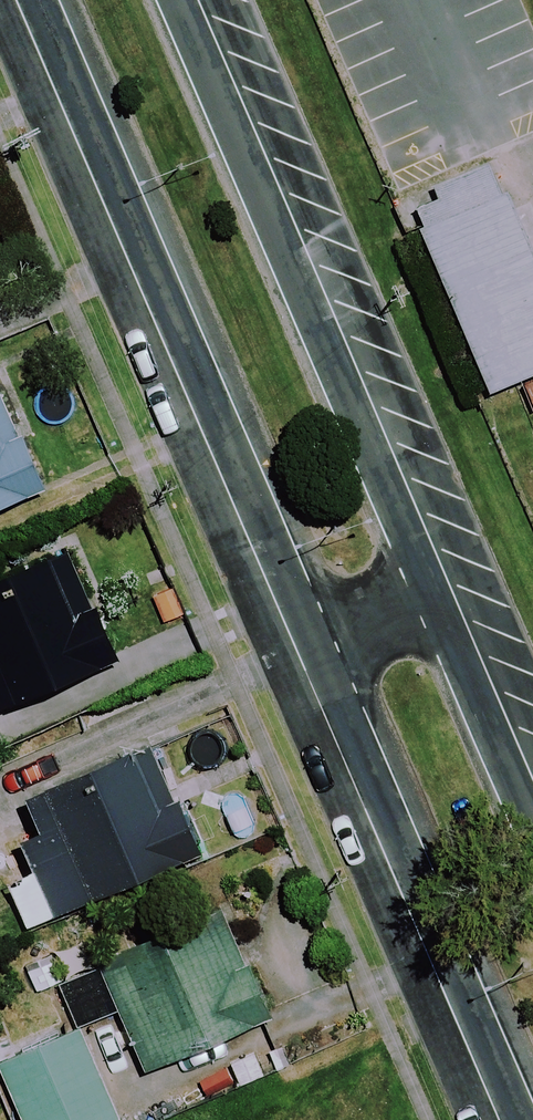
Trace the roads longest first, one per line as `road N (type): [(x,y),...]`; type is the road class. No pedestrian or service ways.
road 1 (tertiary): [(302,652),(21,0)]
road 2 (tertiary): [(183,0),(439,594)]
road 3 (tertiary): [(505,1119),(302,652)]
road 4 (tertiary): [(439,594),(532,813)]
road 5 (tertiary): [(302,652),(439,594)]

